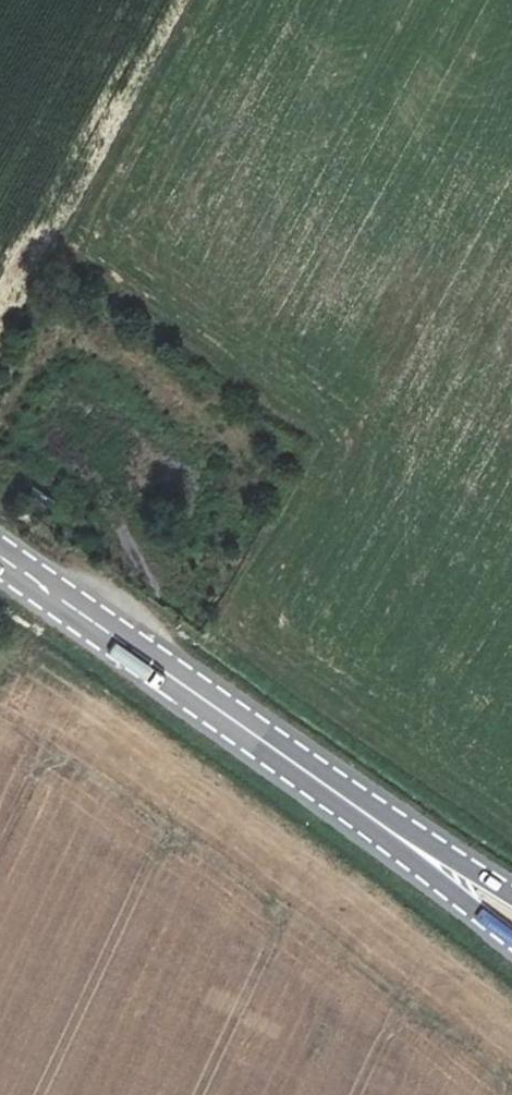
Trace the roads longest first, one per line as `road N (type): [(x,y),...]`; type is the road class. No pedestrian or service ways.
road 1 (primary): [(511,917),(0,557)]

